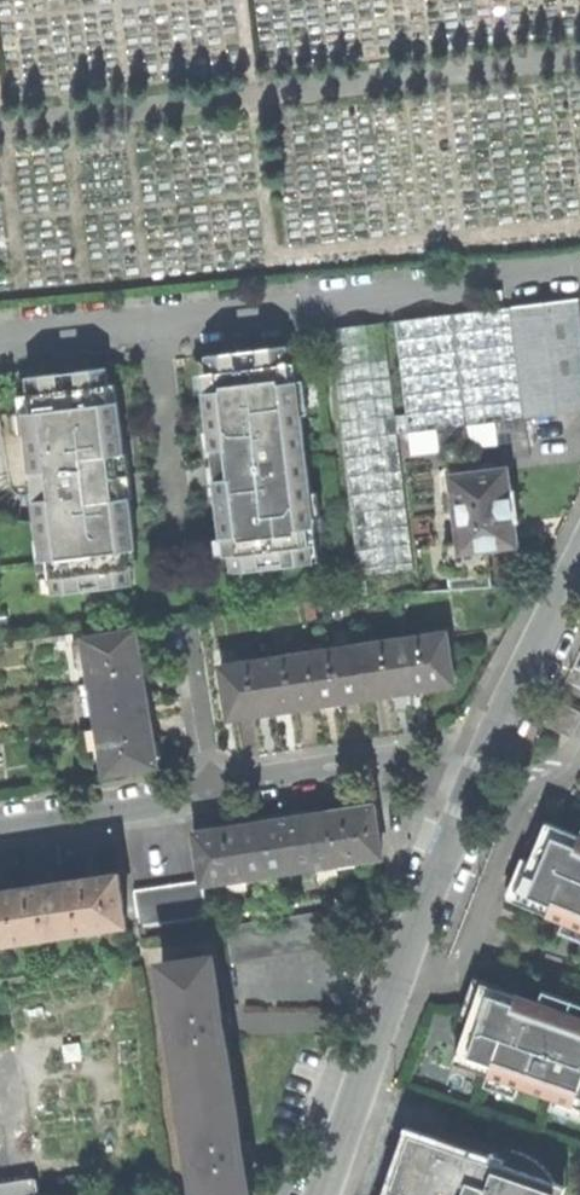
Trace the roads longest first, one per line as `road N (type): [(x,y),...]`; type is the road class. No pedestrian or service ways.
road 1 (residential): [(320,1194),(483,744)]
road 2 (residential): [(483,744),(211,795)]
road 3 (residential): [(211,795),(0,828)]
road 4 (residential): [(483,744),(579,558)]
road 5 (residential): [(186,629),(211,795)]

